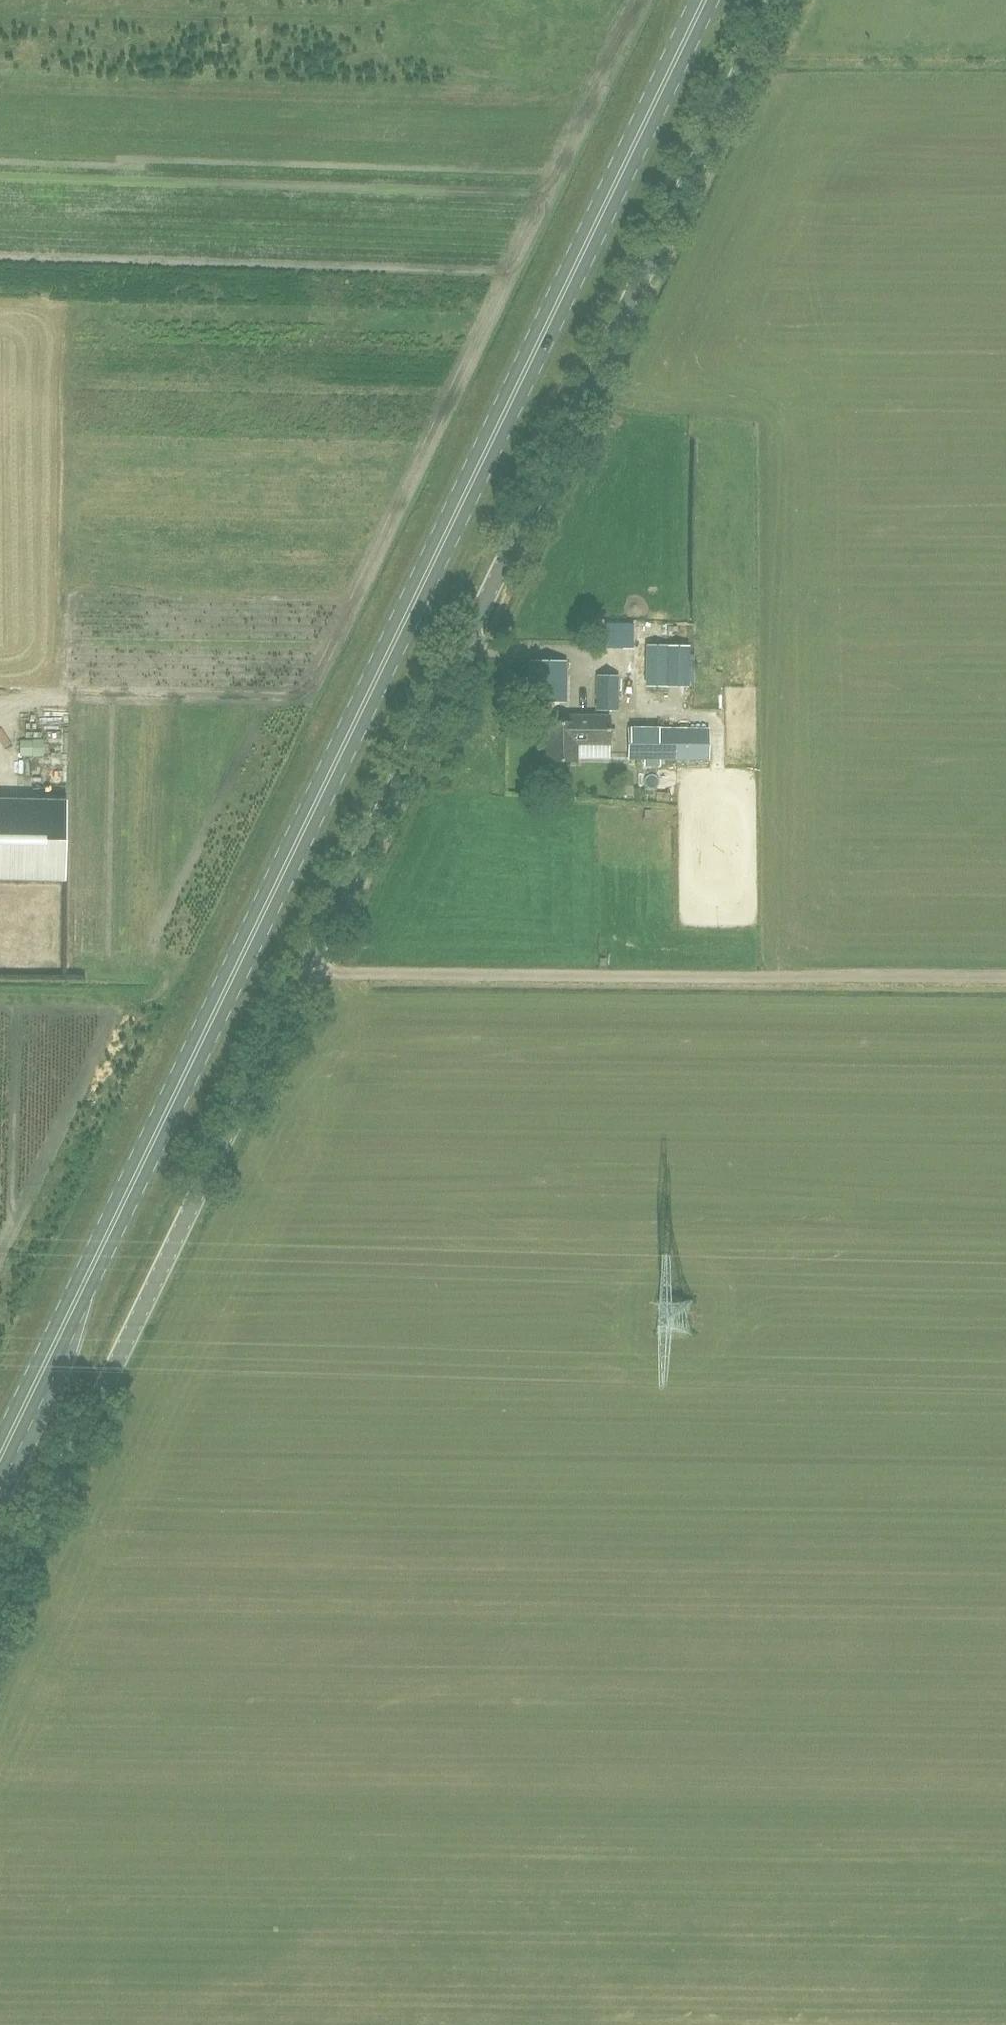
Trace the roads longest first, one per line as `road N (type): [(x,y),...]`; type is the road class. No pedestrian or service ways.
road 1 (unclassified): [(0,1601),(775,0)]
road 2 (primary): [(0,1464),(706,0)]

